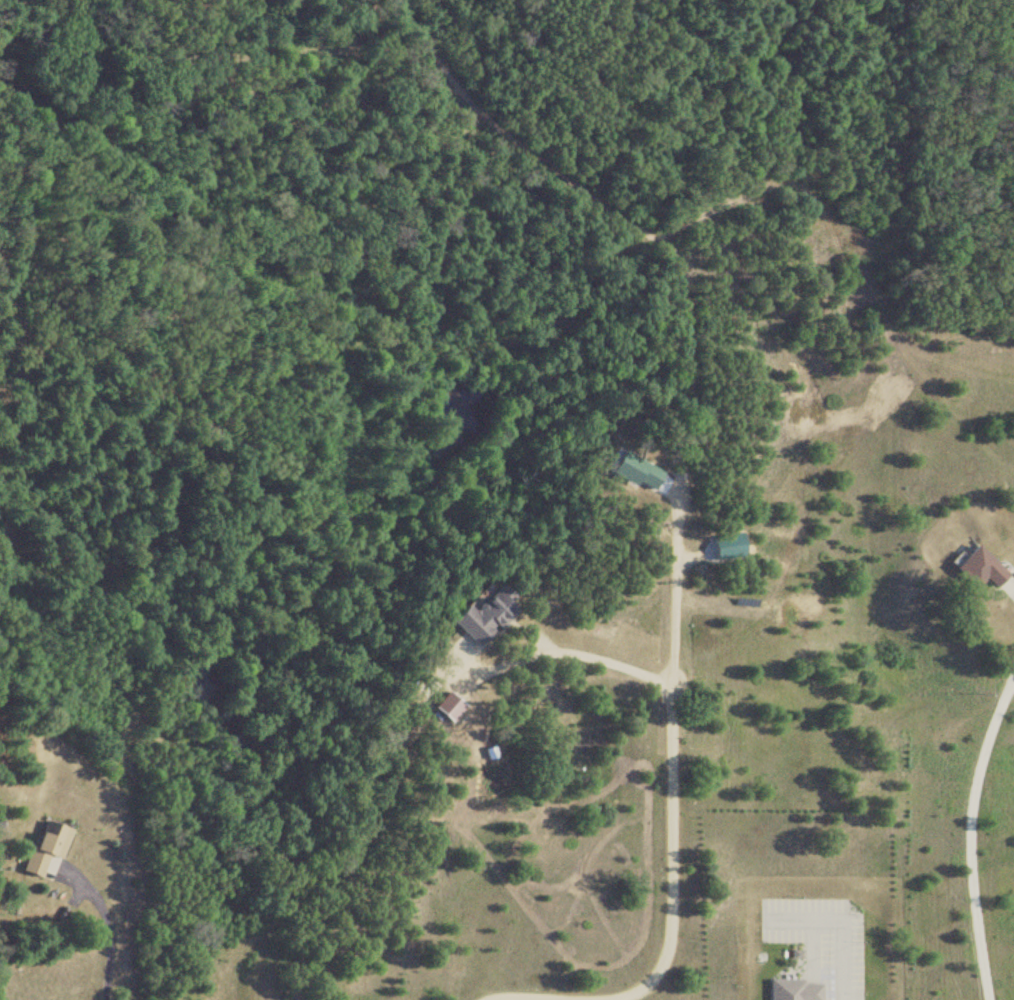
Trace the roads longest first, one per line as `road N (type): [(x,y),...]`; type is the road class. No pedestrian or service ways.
road 1 (residential): [(480,999),(594,999),(627,993),(654,974),(670,935),(671,716),(667,690),(628,662),(545,647),(488,666),(464,663)]

